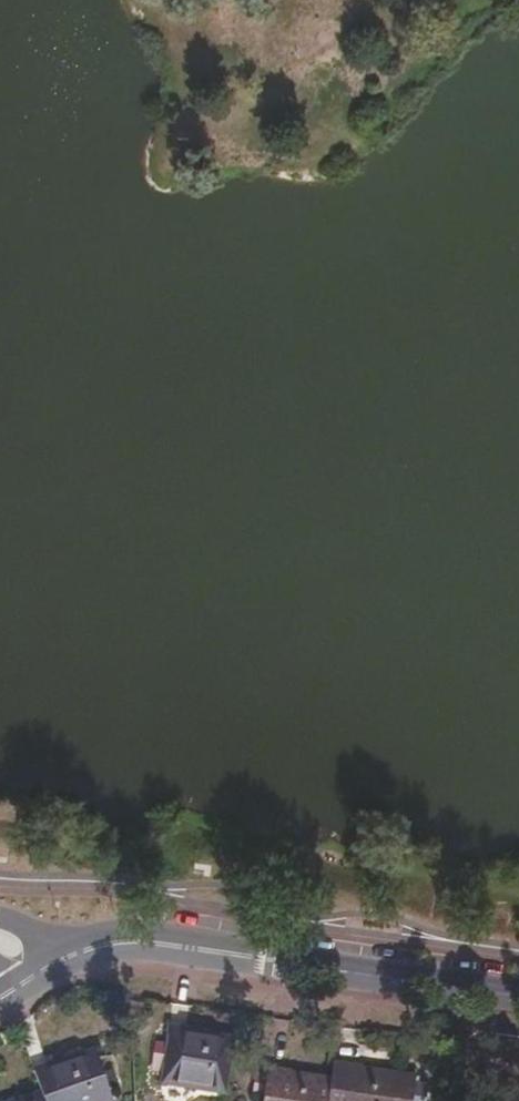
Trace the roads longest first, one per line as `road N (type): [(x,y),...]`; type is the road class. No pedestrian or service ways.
road 1 (unclassified): [(42,971),(95,947),(145,941),(518,995)]

